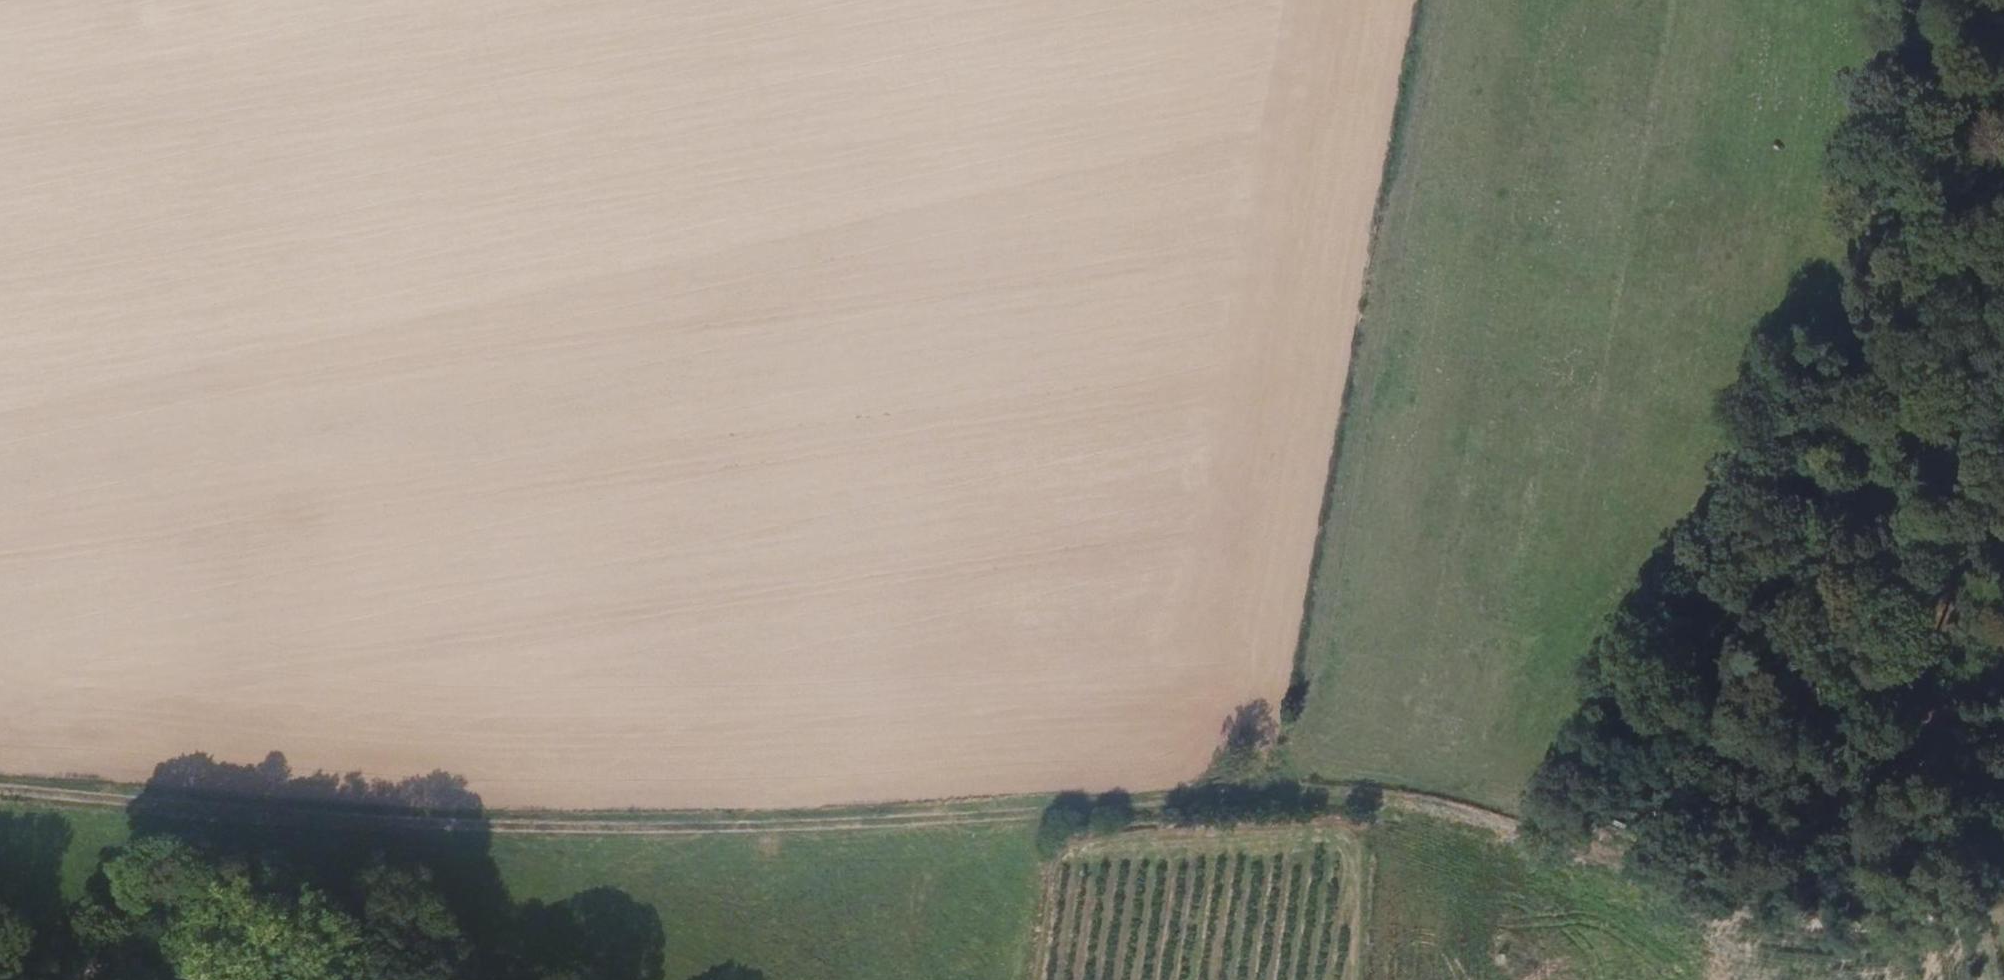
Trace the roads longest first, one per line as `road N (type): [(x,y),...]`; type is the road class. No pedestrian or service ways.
road 1 (track): [(1370,800),(1314,793),(786,833),(540,840),(0,792)]
road 2 (track): [(2003,894),(1936,918),(1850,925)]

